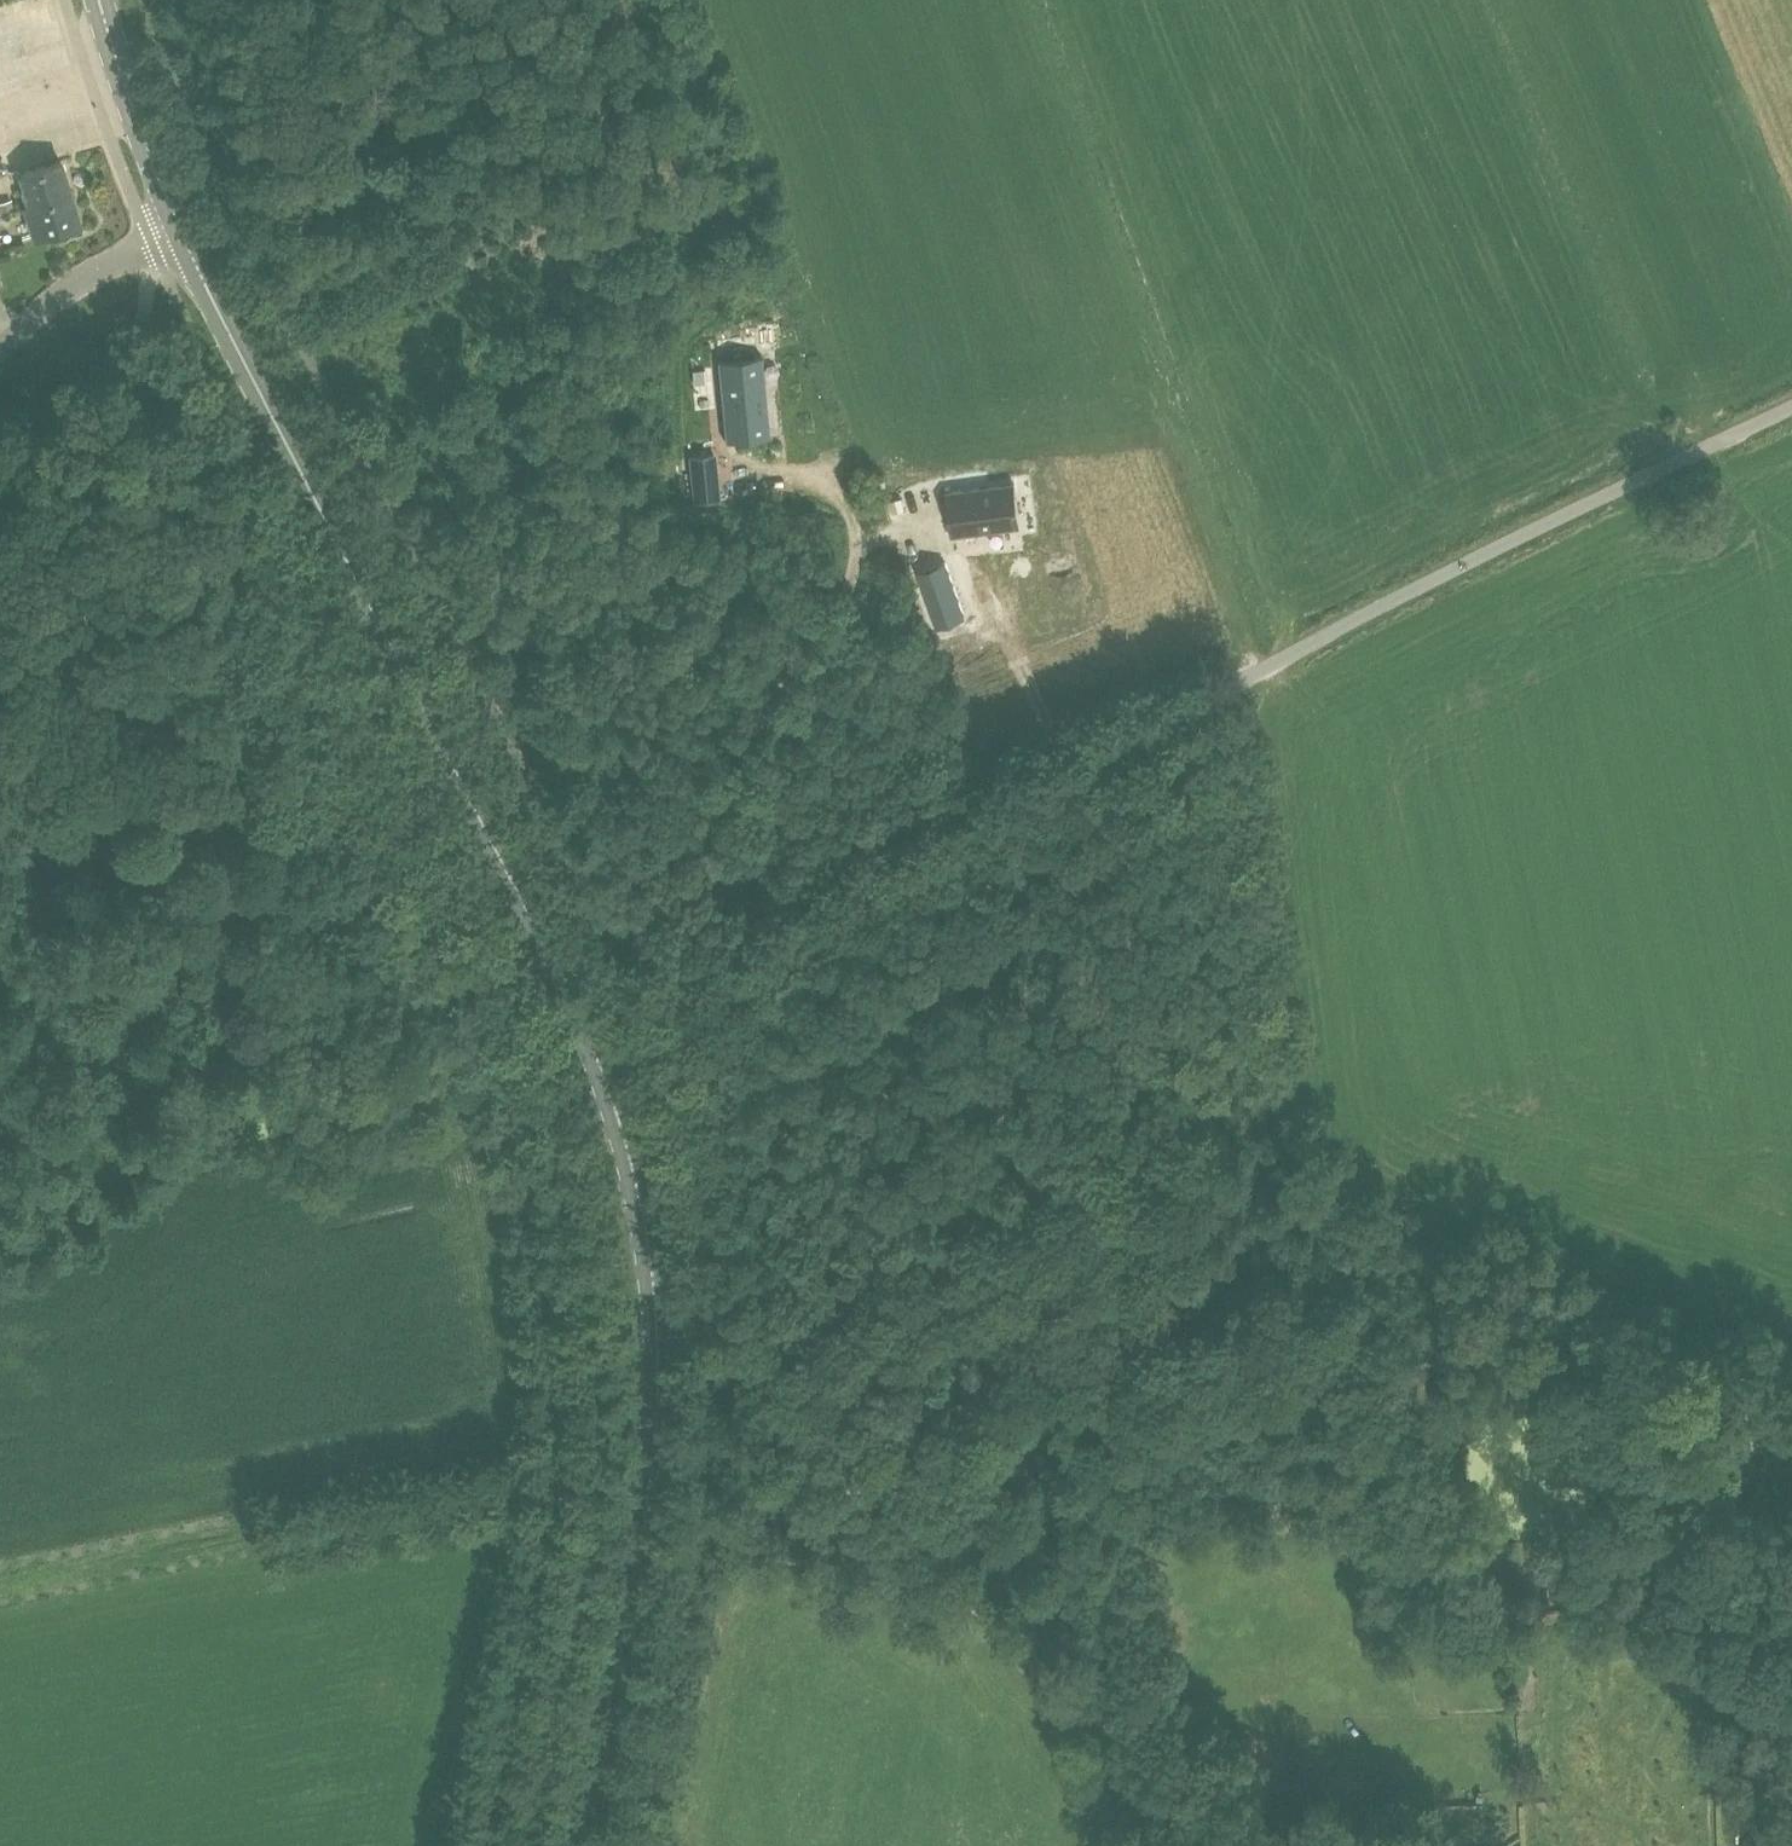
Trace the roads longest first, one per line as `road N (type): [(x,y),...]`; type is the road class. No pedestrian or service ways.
road 1 (unclassified): [(1791,406),(1442,573),(1212,696),(650,1023),(598,1061)]
road 2 (secondary): [(598,1061),(181,231)]
road 3 (secondary): [(580,1845),(640,1549),(658,1384),(645,1220),(598,1061)]
road 4 (track): [(152,244),(128,512),(114,575),(47,796),(0,875)]
road 5 (secondary): [(181,231),(99,0)]
road 6 (unclassified): [(181,231),(79,282),(0,354)]

